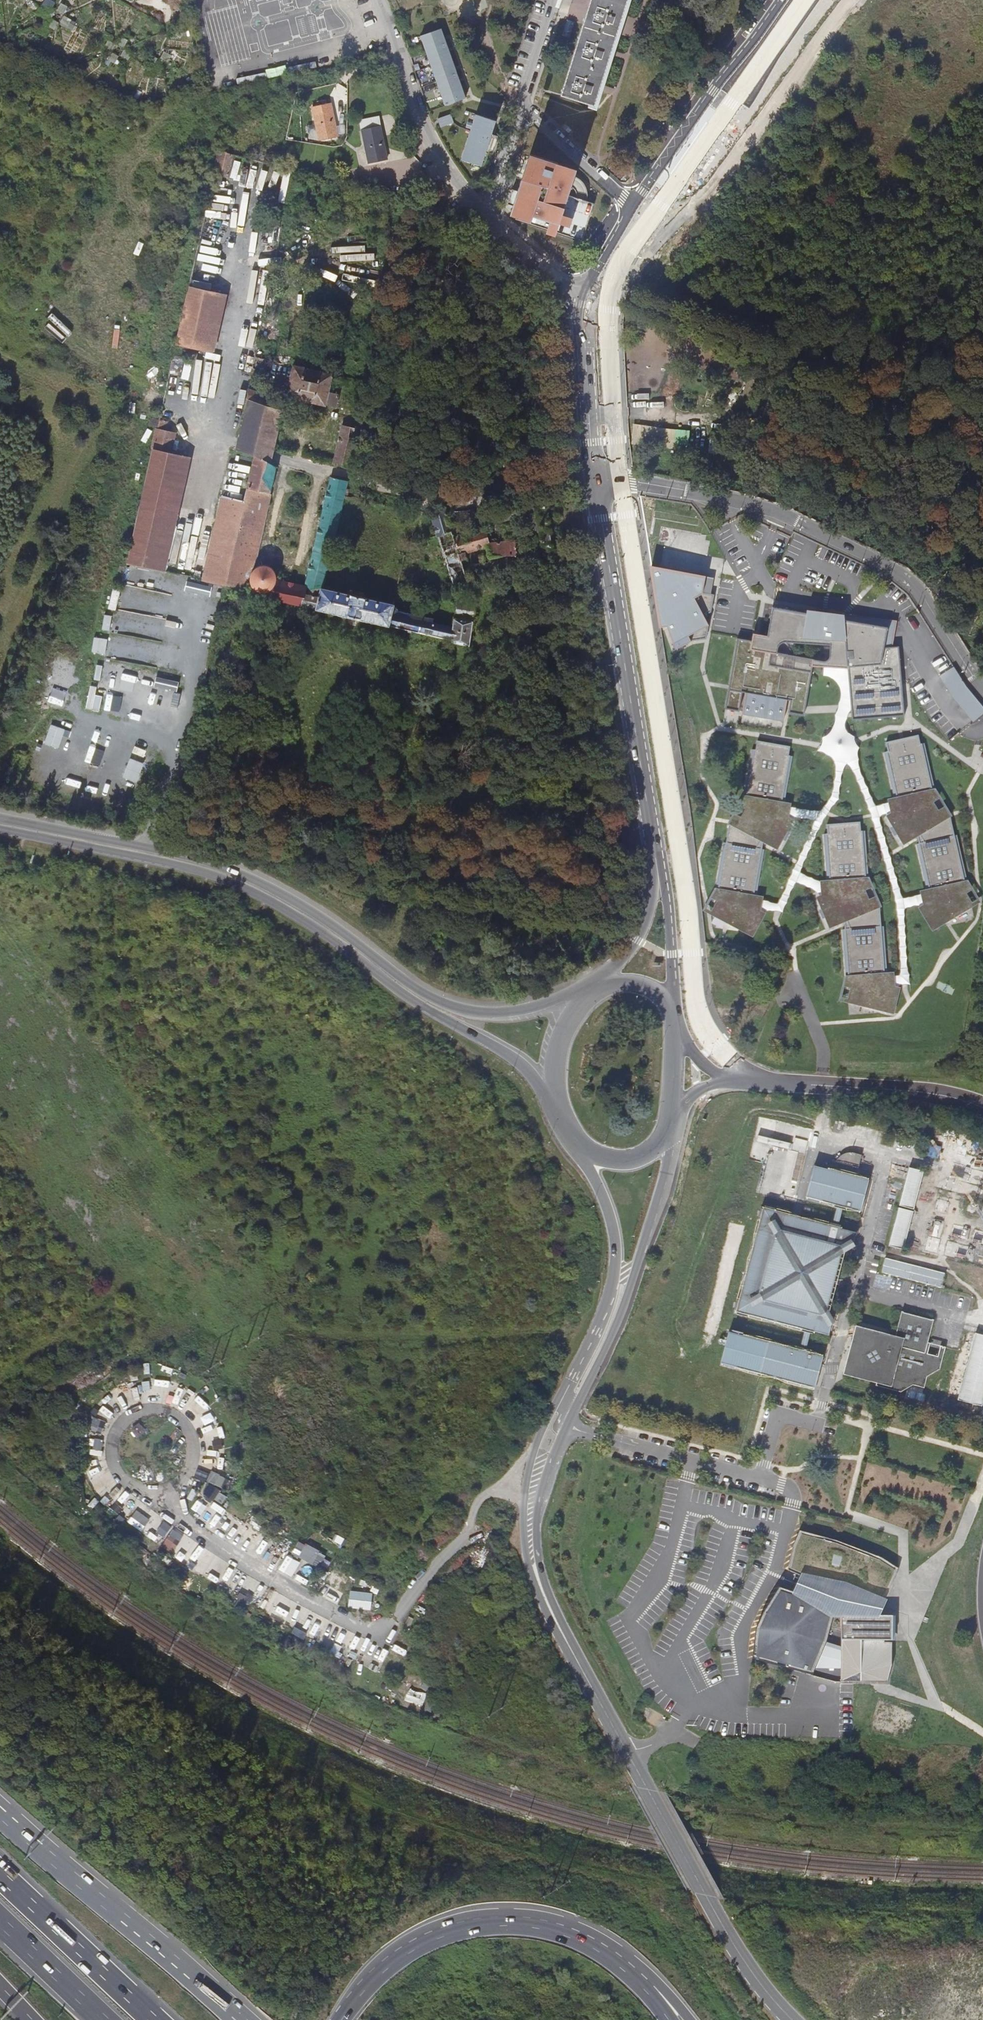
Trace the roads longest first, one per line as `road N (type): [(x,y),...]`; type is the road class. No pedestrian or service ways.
road 1 (unclassified): [(793,2019),(705,1896),(547,1604),(534,1563),(529,1498),(540,1451),(615,1314)]
road 2 (secondary): [(587,995),(515,1011),(459,1009),(409,985),(326,919),(247,876),(155,848),(0,818)]
road 3 (secondary): [(0,828),(208,873),(257,892),(513,1058),(554,1099)]
road 4 (residential): [(597,482),(743,501),(896,569),(982,687)]
road 5 (secondary): [(588,299),(687,200),(826,0)]
road 6 (secondary): [(657,859),(597,482)]
road 7 (motorway): [(240,2019),(0,1813)]
road 8 (trunk): [(603,1948),(546,1923),(465,1921),(423,1936),(386,1964),(341,2019)]
road 9 (secondary): [(781,0),(631,207)]
road 10 (residential): [(487,214),(426,126),(380,0)]
road 11 (motorway): [(150,2019),(0,1879)]
road 12 (unclassified): [(615,1314),(671,1162),(671,1132)]
road 13 (secondary): [(597,482),(588,299)]
road 14 (unclassified): [(582,1149),(609,1212),(615,1314)]
road 15 (residential): [(631,207),(522,105)]
road 16 (secondary): [(672,1007),(657,859)]
road 17 (motorway): [(0,1917),(108,2019)]
road 18 (secondary): [(657,859),(642,932),(599,986)]
road 19 (residential): [(588,299),(487,214)]
road 20 (secondary): [(671,1132),(672,1007)]

